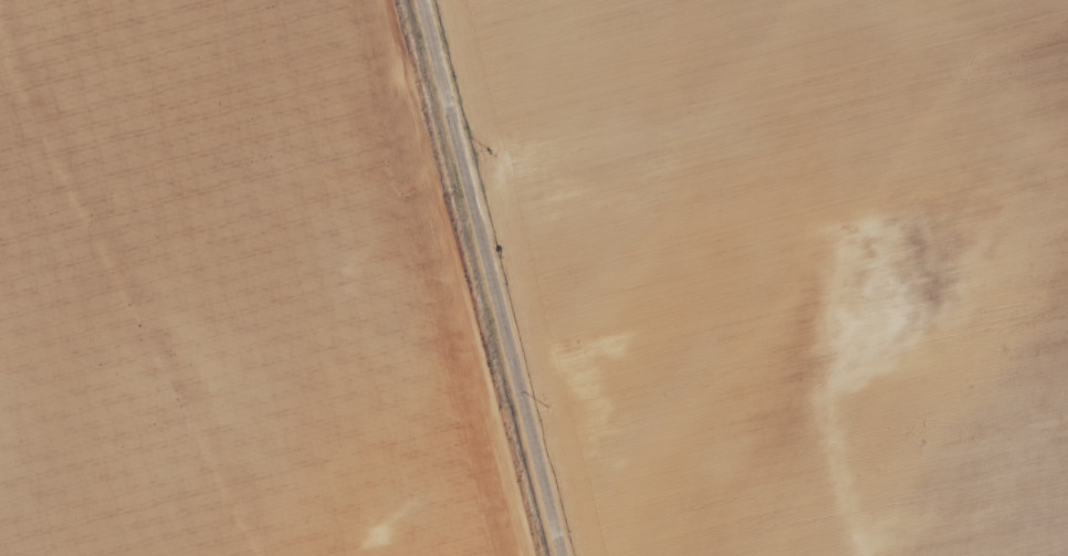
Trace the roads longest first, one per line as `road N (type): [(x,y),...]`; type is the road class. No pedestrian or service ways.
road 1 (residential): [(560,555),(420,0)]

